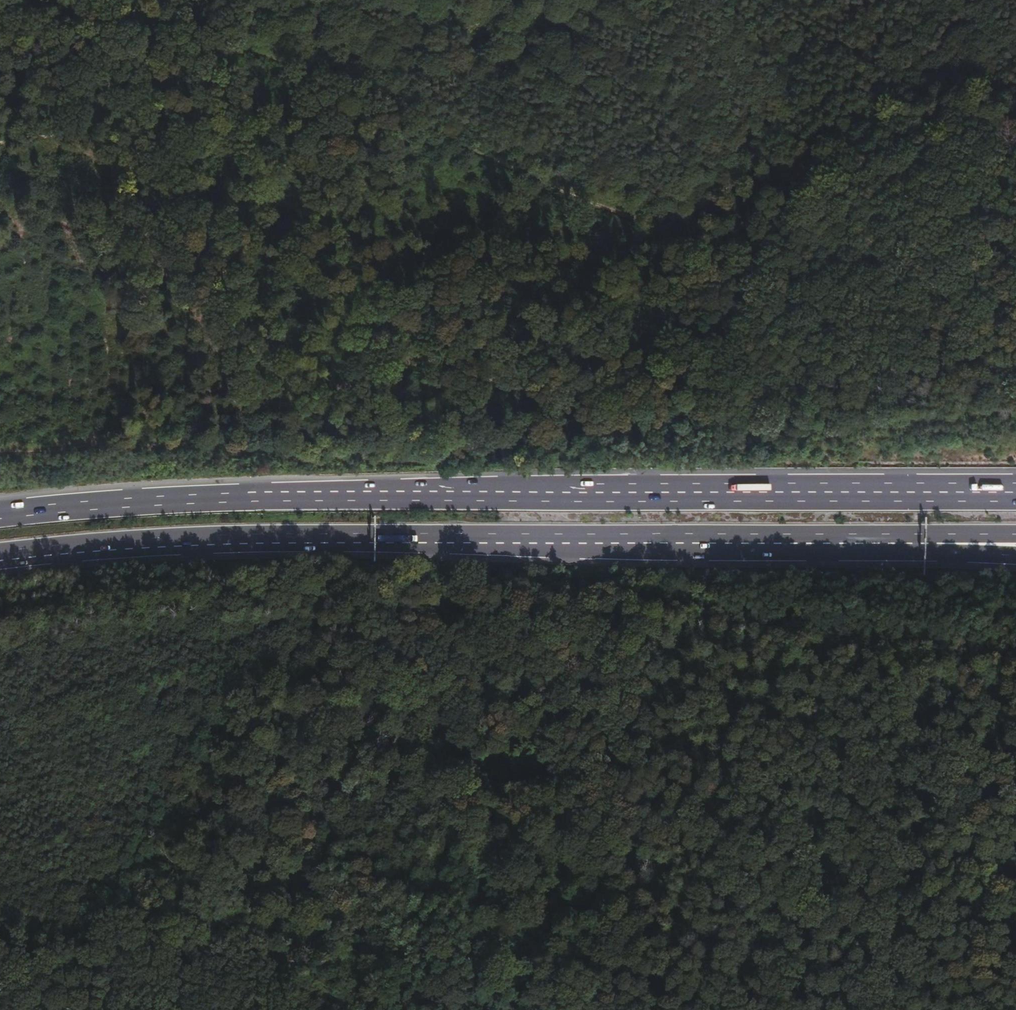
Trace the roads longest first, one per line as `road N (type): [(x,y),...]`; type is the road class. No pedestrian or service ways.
road 1 (trunk): [(1015,493),(253,497),(0,515)]
road 2 (trunk): [(0,553),(284,538),(919,537)]

